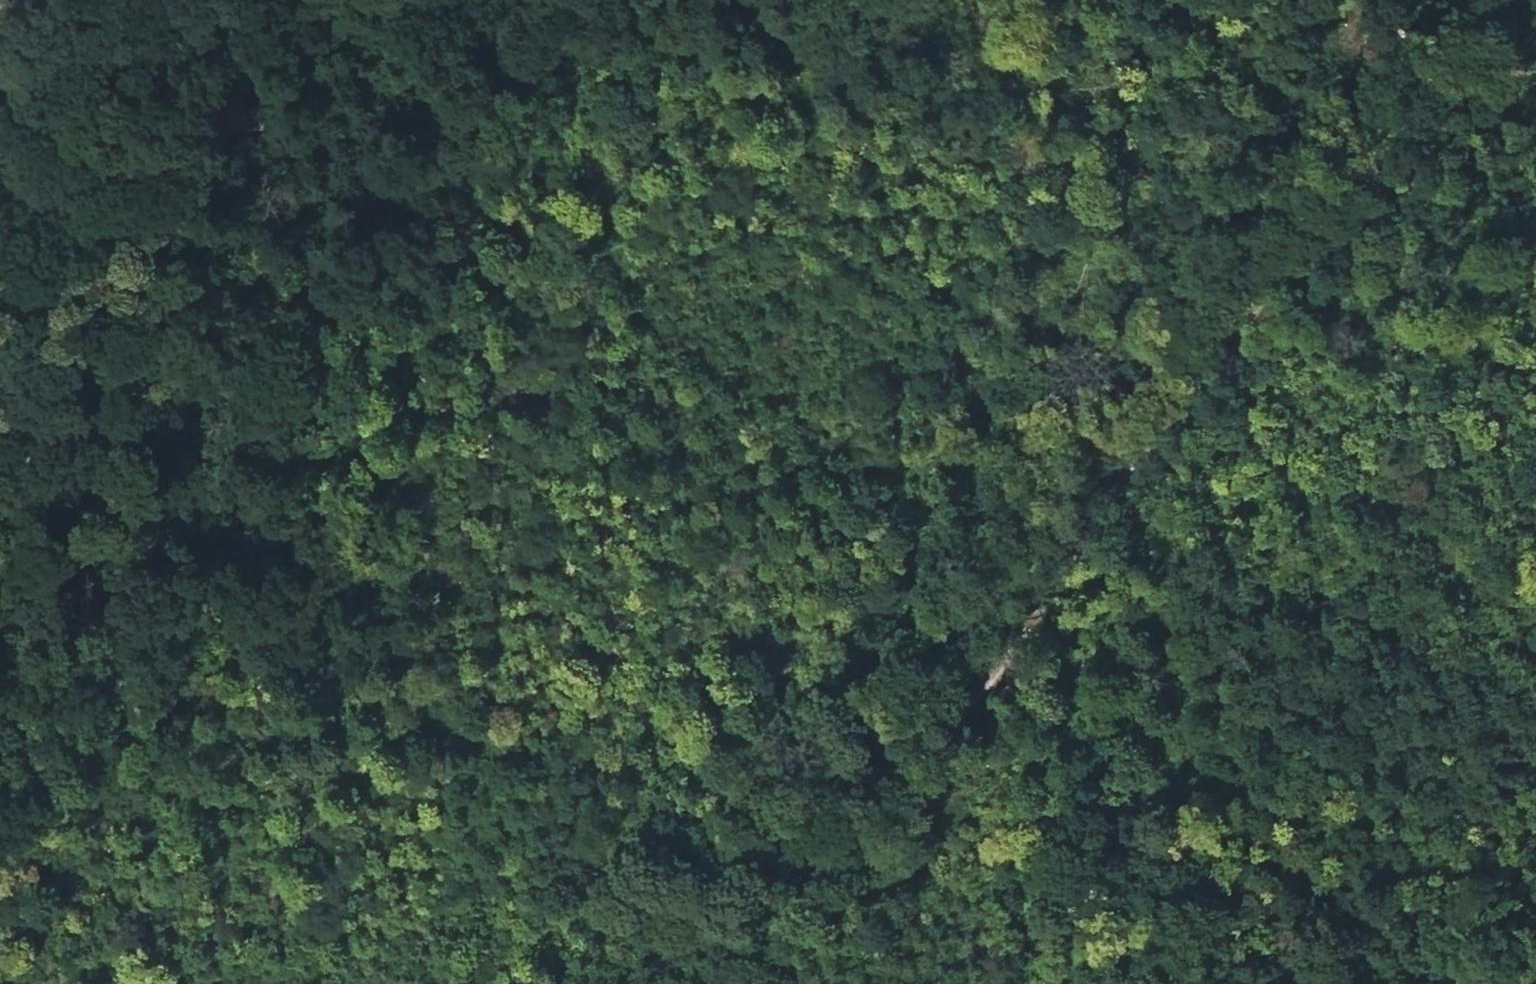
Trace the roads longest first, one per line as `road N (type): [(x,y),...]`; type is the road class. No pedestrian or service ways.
road 1 (track): [(725,983),(969,700),(1215,342),(1418,142),(1535,62)]

